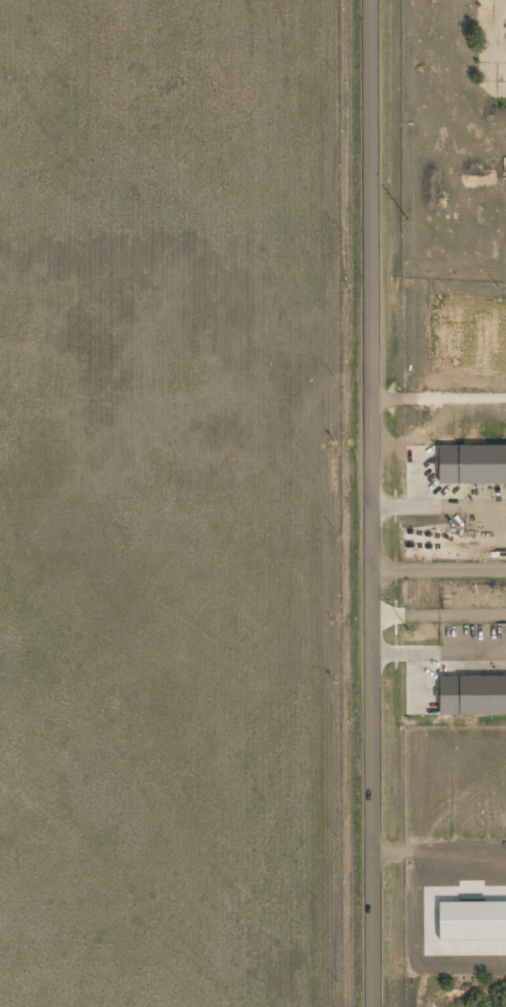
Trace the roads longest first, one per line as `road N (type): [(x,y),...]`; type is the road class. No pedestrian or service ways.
road 1 (residential): [(373,1006),(368,0)]

